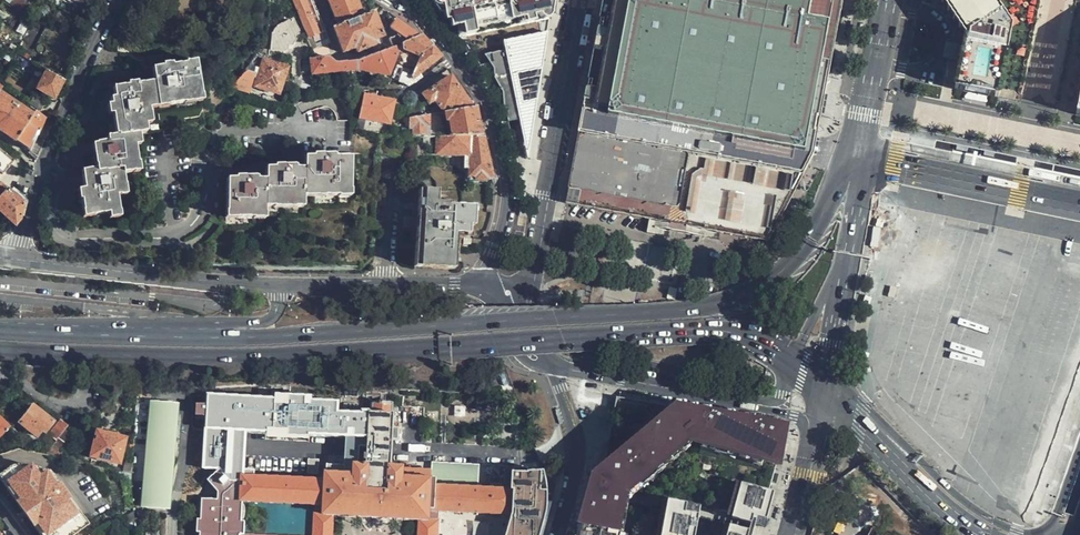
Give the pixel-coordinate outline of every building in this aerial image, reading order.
[(329,43),(325,29),(314,0),(293,0),(314,50),(329,43)] [(338,24),(361,15),(355,0),(329,0),(338,24)] [(430,1),(430,2),(432,4),(433,6),(436,9),(437,11),(444,19),(441,3),(438,2),(435,1),(435,0),(430,0),(430,1)] [(435,1),(438,2),(441,3),(444,19),(449,18),(450,26),(457,25),(461,24),(464,35),(475,32),(474,27),(473,23),(509,16),(510,19),(519,18),(524,17),(525,22),(534,20),(533,15),(540,13),(541,16),(543,18),(546,18),(549,17),(552,0),(435,0),(435,1)] [(666,221),(686,225),(767,241),(816,153),(817,146),(834,50),(830,49),(833,32),(838,32),(844,0),(606,0),(573,177),(568,203),(666,221)] [(964,31),(950,89),(992,99),(1009,23),(994,0),(944,0),(964,31)] [(388,11),(383,7),(379,13),(381,19),(388,11)] [(338,24),(333,26),(343,52),(355,47),(357,51),(372,45),(371,41),(381,37),(372,11),(361,15),(338,24)] [(473,23),(474,27),(510,19),(509,16),(473,23)] [(271,42),(270,53),(284,54),(284,45),(291,45),(296,38),(293,32),(297,30),(292,19),(274,29),(272,42),(271,42)] [(389,38),(392,46),(402,43),(417,37),(395,20),(390,25),(391,28),(401,35),(399,37),(397,35),(389,38)] [(522,133),(532,131),(548,31),(504,39),(505,49),(488,52),(493,79),(496,59),(506,120),(520,118),(522,133)] [(836,42),(838,32),(833,32),(830,49),(834,50),(836,42)] [(421,35),(417,37),(402,43),(402,48),(420,55),(431,46),(421,35)] [(331,55),(311,57),(312,73),(357,68),(388,73),(395,53),(392,46),(353,60),(336,60),(331,55)] [(439,56),(431,46),(420,55),(411,77),(414,78),(438,58),(439,56)] [(278,93),(287,66),(263,59),(255,86),(278,93)] [(137,166),(133,137),(147,135),(145,128),(143,105),(201,98),(196,60),(185,62),(186,64),(153,68),(154,81),(112,86),(113,99),(110,99),(115,139),(106,140),(107,146),(92,148),(93,157),(95,173),(79,175),(82,192),(78,193),(81,215),(93,213),(95,220),(128,215),(126,196),(131,195),(128,174),(134,174),(133,167),(137,166)] [(53,99),(63,80),(46,71),(37,89),(53,99)] [(232,89),(246,92),(253,73),(246,71),(232,87),(232,89)] [(470,106),(450,77),(423,95),(429,104),(434,100),(443,110),(470,106)] [(16,142),(32,116),(0,94),(0,132),(16,142)] [(373,98),(363,95),(358,128),(365,130),(367,119),(388,123),(394,102),(373,98)] [(43,104),(32,97),(28,103),(40,109),(43,104)] [(185,104),(186,117),(204,115),(203,102),(185,104)] [(447,112),(452,136),(483,137),(475,107),(447,112)] [(28,154),(36,161),(42,146),(35,142),(44,118),(35,112),(32,116),(16,142),(29,151),(28,154)] [(408,118),(408,135),(424,135),(424,125),(428,123),(428,115),(415,117),(408,118)] [(437,139),(434,140),(434,153),(470,155),(470,175),(491,176),(483,137),(452,136),(438,136),(437,139)] [(5,176),(16,162),(0,151),(0,173),(5,176)] [(348,196),(350,158),(306,156),(305,169),(266,167),(265,180),(225,178),(223,217),(264,218),(264,207),(303,208),(304,194),(348,196)] [(9,189),(2,183),(0,186),(0,204),(6,197),(4,195),(9,189)] [(24,202),(9,189),(4,195),(6,197),(0,204),(0,210),(6,215),(16,224),(21,220),(24,202)] [(414,268),(453,270),(455,237),(468,238),(468,229),(473,229),(474,209),(449,207),(450,205),(437,203),(437,192),(419,191),(414,268)] [(14,226),(16,224),(6,215),(5,218),(14,226)] [(686,225),(666,221),(665,224),(647,221),(644,234),(663,238),(664,232),(655,230),(655,229),(717,241),(718,234),(686,228),(686,225)] [(882,228),(873,226),(871,246),(878,247),(882,228)] [(381,394),(369,394),(368,402),(374,402),(381,403),(381,394)] [(580,523),(583,524),(581,534),(612,534),(626,482),(672,444),(678,445),(685,447),(748,460),(777,466),(780,448),(783,430),(765,427),(765,424),(758,423),(756,425),(752,424),(736,422),(736,419),(719,416),(716,415),(711,415),(709,417),(705,416),(688,413),(689,410),(682,409),(617,397),(607,448),(604,468),(593,477),(590,488),(580,523)] [(334,515),(418,520),(417,534),(542,534),(546,522),(546,521),(546,520),(546,519),(547,518),(547,516),(547,515),(547,513),(548,511),(548,509),(548,507),(548,504),(548,502),(548,496),(548,494),(548,491),(548,487),(547,484),(547,481),(546,477),(545,475),(545,474),(544,472),(528,472),(528,468),(513,467),(512,492),(479,491),(480,465),(432,462),(432,471),(392,468),(393,451),(393,440),(399,441),(399,429),(394,429),(395,415),(393,415),(393,412),(393,407),(393,404),(386,403),(381,403),(374,402),(373,414),(371,414),(370,428),(365,428),(364,438),(369,439),(369,449),(368,456),(365,456),(365,467),(327,465),(327,482),(243,477),(243,482),(231,481),(219,469),(209,479),(218,489),(217,499),(200,498),(199,517),(194,516),(194,531),(198,531),(198,534),(333,534),(334,515)] [(151,404),(142,504),(167,507),(176,406),(151,404)] [(45,433),(53,423),(33,407),(20,423),(38,437),(42,431),(45,433)] [(9,429),(13,424),(0,411),(0,420),(9,429)] [(365,428),(370,428),(371,414),(371,411),(363,411),(362,427),(365,428)] [(752,424),(751,421),(719,415),(719,416),(736,419),(736,422),(752,424)] [(9,429),(0,420),(0,438),(9,429)] [(64,431),(68,425),(61,420),(49,436),(55,441),(64,431)] [(508,426),(499,430),(502,439),(511,435),(508,426)] [(55,441),(52,445),(59,450),(70,436),(64,431),(55,441)] [(119,463),(125,439),(97,432),(91,457),(119,463)] [(626,482),(613,529),(618,530),(630,485),(678,445),(672,444),(626,482)] [(59,450),(52,445),(45,454),(57,457),(61,452),(59,450)] [(746,465),(748,460),(685,447),(684,452),(746,465)] [(769,493),(777,466),(748,460),(740,488),(732,518),(752,524),(759,526),(762,519),(767,521),(774,494),(769,493)] [(58,483),(55,485),(46,472),(47,471),(46,470),(44,469),(41,468),(38,467),(35,466),(32,465),(30,465),(27,464),(24,464),(22,464),(18,465),(15,465),(12,465),(11,466),(2,473),(19,497),(15,500),(23,511),(27,516),(34,527),(38,524),(46,534),(73,534),(88,524),(58,483)] [(47,471),(46,472),(55,485),(58,483),(57,482),(57,480),(56,479),(54,477),(53,476),(52,475),(50,474),(49,472),(47,471)] [(0,474),(0,479),(15,500),(19,497),(2,473),(0,474)] [(129,482),(129,481),(121,479),(122,490),(130,489),(129,482)] [(727,516),(732,518),(740,488),(735,487),(727,516)] [(666,500),(661,498),(651,534),(656,534),(666,500)] [(698,508),(666,500),(656,534),(691,534),(698,508)] [(133,512),(125,516),(126,524),(134,523),(133,512)] [(150,531),(159,530),(158,521),(150,522),(150,531)] [(38,524),(34,527),(40,534),(46,534),(38,524)] [(756,534),(757,534),(759,526),(752,524),(749,533),(756,534)]
